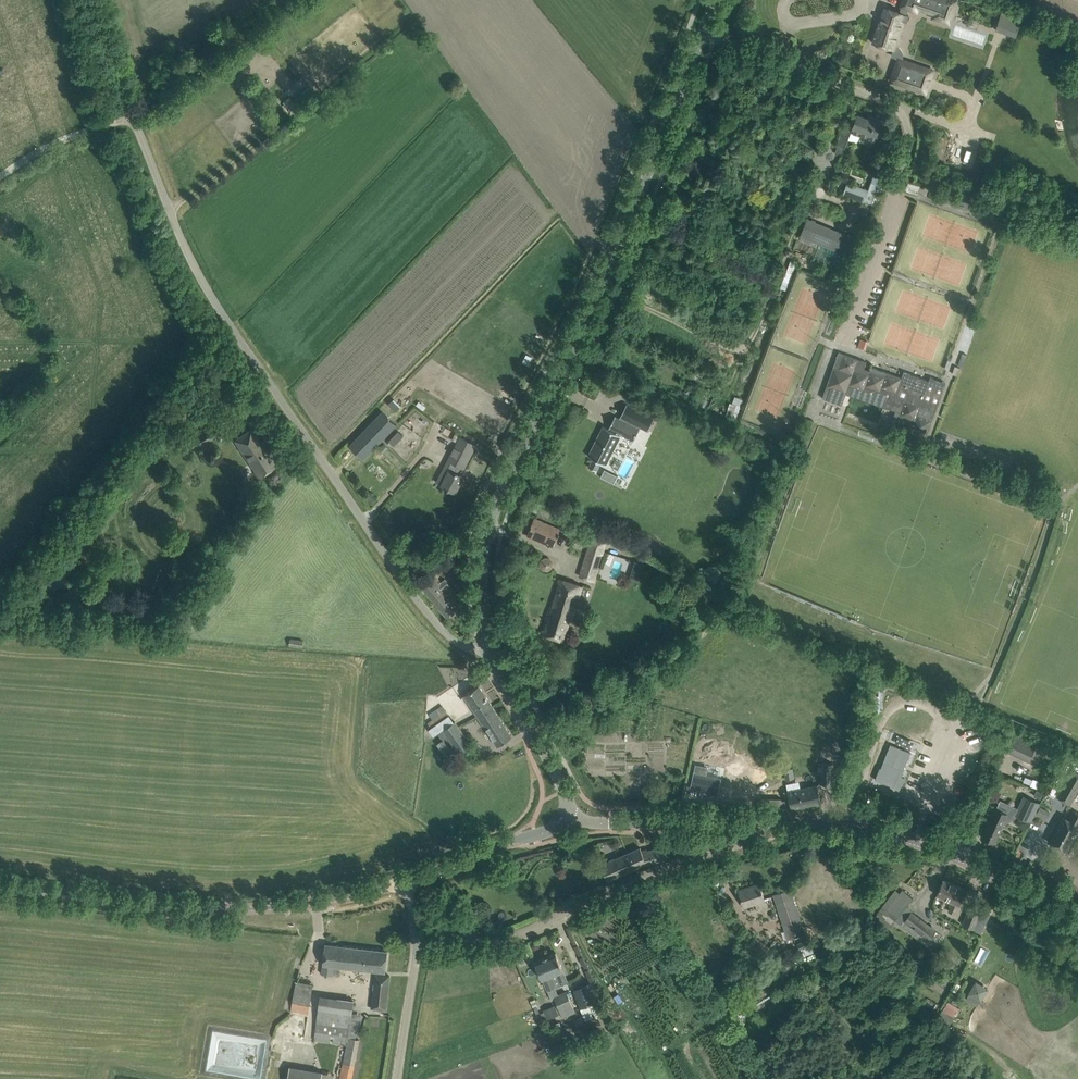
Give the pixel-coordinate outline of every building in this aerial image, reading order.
[(900,7),(901,7),(908,9),(917,12),(918,9),(934,15),(936,9),(942,11),(942,12),(945,13),(952,15),(957,0),(902,0),(900,7)] [(897,46),(896,46),(904,22),(906,23),(908,16),(906,15),(908,9),(901,7),(899,12),(885,7),(872,43),(893,50),(893,52),(895,58),(898,58),(902,59),(903,57),(903,56),(903,54),(902,52),(901,50),(900,49),(899,47),(897,46)] [(1021,20),(1001,13),(995,30),(1016,37),(1021,20)] [(898,58),(890,81),(926,93),(932,74),(916,68),(917,64),(902,59),(898,58)] [(837,143),(845,147),(851,131),(862,136),(875,141),(880,128),(882,129),(884,122),(867,115),(866,118),(857,114),(854,122),(846,120),(842,129),(842,130),(837,143)] [(847,182),(843,194),(864,202),(869,190),(847,182)] [(800,235),(849,256),(857,238),(807,218),(800,235)] [(904,405),(897,424),(928,434),(936,411),(920,406),(920,405),(895,396),(902,377),(872,367),(870,371),(870,370),(869,374),(862,372),(866,362),(839,352),(823,398),(827,399),(829,393),(845,399),(848,389),(878,400),(878,399),(893,404),(894,402),(904,405)] [(904,371),(902,377),(895,396),(920,405),(920,406),(936,411),(946,382),(930,377),(929,380),(904,371)] [(725,418),(737,422),(745,399),(733,395),(725,418)] [(388,405),(395,412),(400,408),(392,400),(388,405)] [(648,430),(654,418),(627,404),(619,418),(615,415),(608,429),(602,426),(588,455),(593,458),(588,466),(597,471),(601,462),(606,465),(621,434),(633,440),(640,426),(648,430)] [(382,411),(349,446),(364,459),(397,425),(382,411)] [(455,440),(458,432),(443,425),(439,433),(455,440)] [(157,426),(152,432),(155,436),(160,430),(157,426)] [(243,448),(241,449),(259,477),(276,466),(251,430),(237,439),(243,448)] [(476,445),(464,438),(460,437),(448,460),(445,466),(450,469),(442,485),(445,487),(455,492),(463,476),(458,474),(461,467),(464,468),(476,445)] [(614,483),(618,476),(604,470),(601,477),(614,483)] [(1027,489),(1029,483),(1020,480),(1018,486),(1027,489)] [(530,528),(527,536),(552,546),(559,529),(542,522),(535,518),(531,526),(530,528)] [(579,575),(595,580),(607,544),(590,539),(579,575)] [(405,553),(409,563),(423,558),(419,548),(405,553)] [(643,564),(635,562),(630,579),(638,582),(643,564)] [(435,575),(422,586),(447,617),(461,606),(456,600),(459,597),(445,579),(441,582),(435,575)] [(570,582),(559,579),(541,633),(563,640),(570,618),(572,618),(582,586),(570,582)] [(289,646),(302,648),(303,640),(290,638),(289,646)] [(464,695),(478,715),(492,706),(479,685),(467,693),(464,695)] [(449,715),(448,715),(442,706),(428,714),(432,719),(427,722),(431,727),(428,729),(433,736),(442,730),(454,722),(449,715)] [(492,706),(478,715),(498,746),(503,742),(512,736),(492,706)] [(442,730),(458,753),(471,745),(455,721),(454,722),(442,730)] [(719,730),(736,735),(739,727),(721,722),(719,730)] [(1017,736),(1009,752),(1028,761),(1036,765),(1044,749),(1036,745),(1030,742),(1023,739),(1017,736)] [(437,744),(448,760),(455,756),(443,739),(437,744)] [(901,776),(911,752),(891,744),(881,768),(880,767),(875,779),(899,789),(904,777),(901,776)] [(820,783),(829,785),(833,764),(824,762),(820,783)] [(783,769),(785,780),(794,778),(793,768),(783,769)] [(693,769),(689,793),(715,798),(717,783),(702,780),(703,771),(693,769)] [(1070,804),(1077,791),(1077,773),(1072,769),(1056,796),(1070,804)] [(787,791),(791,808),(821,802),(817,785),(787,791)] [(1017,815),(1030,821),(1038,802),(1024,796),(1020,806),(1016,815),(1017,815)] [(1016,816),(1017,815),(1016,815),(1020,806),(1014,803),(1009,814),(996,808),(982,838),(993,843),(1003,822),(1005,823),(1016,816)] [(1065,851),(1077,829),(1077,812),(1073,810),(1068,819),(1063,816),(1054,832),(1054,833),(1049,842),(1065,851)] [(601,864),(608,880),(647,863),(647,864),(667,859),(664,846),(642,852),(640,847),(601,864)] [(936,895),(959,905),(966,889),(943,879),(936,895)] [(742,900),(742,901),(744,907),(764,900),(762,894),(759,884),(739,890),(742,900)] [(784,924),(788,938),(804,934),(799,919),(792,897),(789,889),(774,895),(777,902),(784,924)] [(906,919),(900,914),(913,898),(902,890),(896,898),(895,898),(884,912),(932,949),(935,944),(929,939),(936,931),(911,911),(906,919)] [(962,924),(974,930),(983,910),(971,904),(962,924)] [(799,949),(811,945),(809,939),(807,940),(802,942),(797,943),(799,949)] [(321,974),(333,976),(333,974),(339,975),(340,967),(385,972),(388,951),(325,944),(324,954),(322,965),(321,974)] [(563,970),(560,962),(556,952),(535,961),(539,972),(542,979),(547,990),(567,982),(563,970)] [(371,1008),(386,1010),(390,976),(375,974),(371,1008)] [(965,998),(978,1006),(990,987),(977,979),(965,998)] [(291,1010),(308,1014),(313,986),(296,982),(291,1010)] [(574,989),(586,1020),(603,1014),(598,1002),(591,1004),(584,986),(574,989)] [(554,996),(563,1017),(575,1012),(566,991),(554,996)] [(340,1078),(351,1078),(359,1039),(355,1039),(359,1020),(351,1018),(355,1001),(344,999),(321,995),(314,1040),(341,1044),(346,1045),(342,1066),(340,1078)] [(547,1019),(559,1014),(555,1004),(543,1009),(547,1019)] [(322,1071),(290,1066),(287,1078),(321,1078),(322,1071)]
